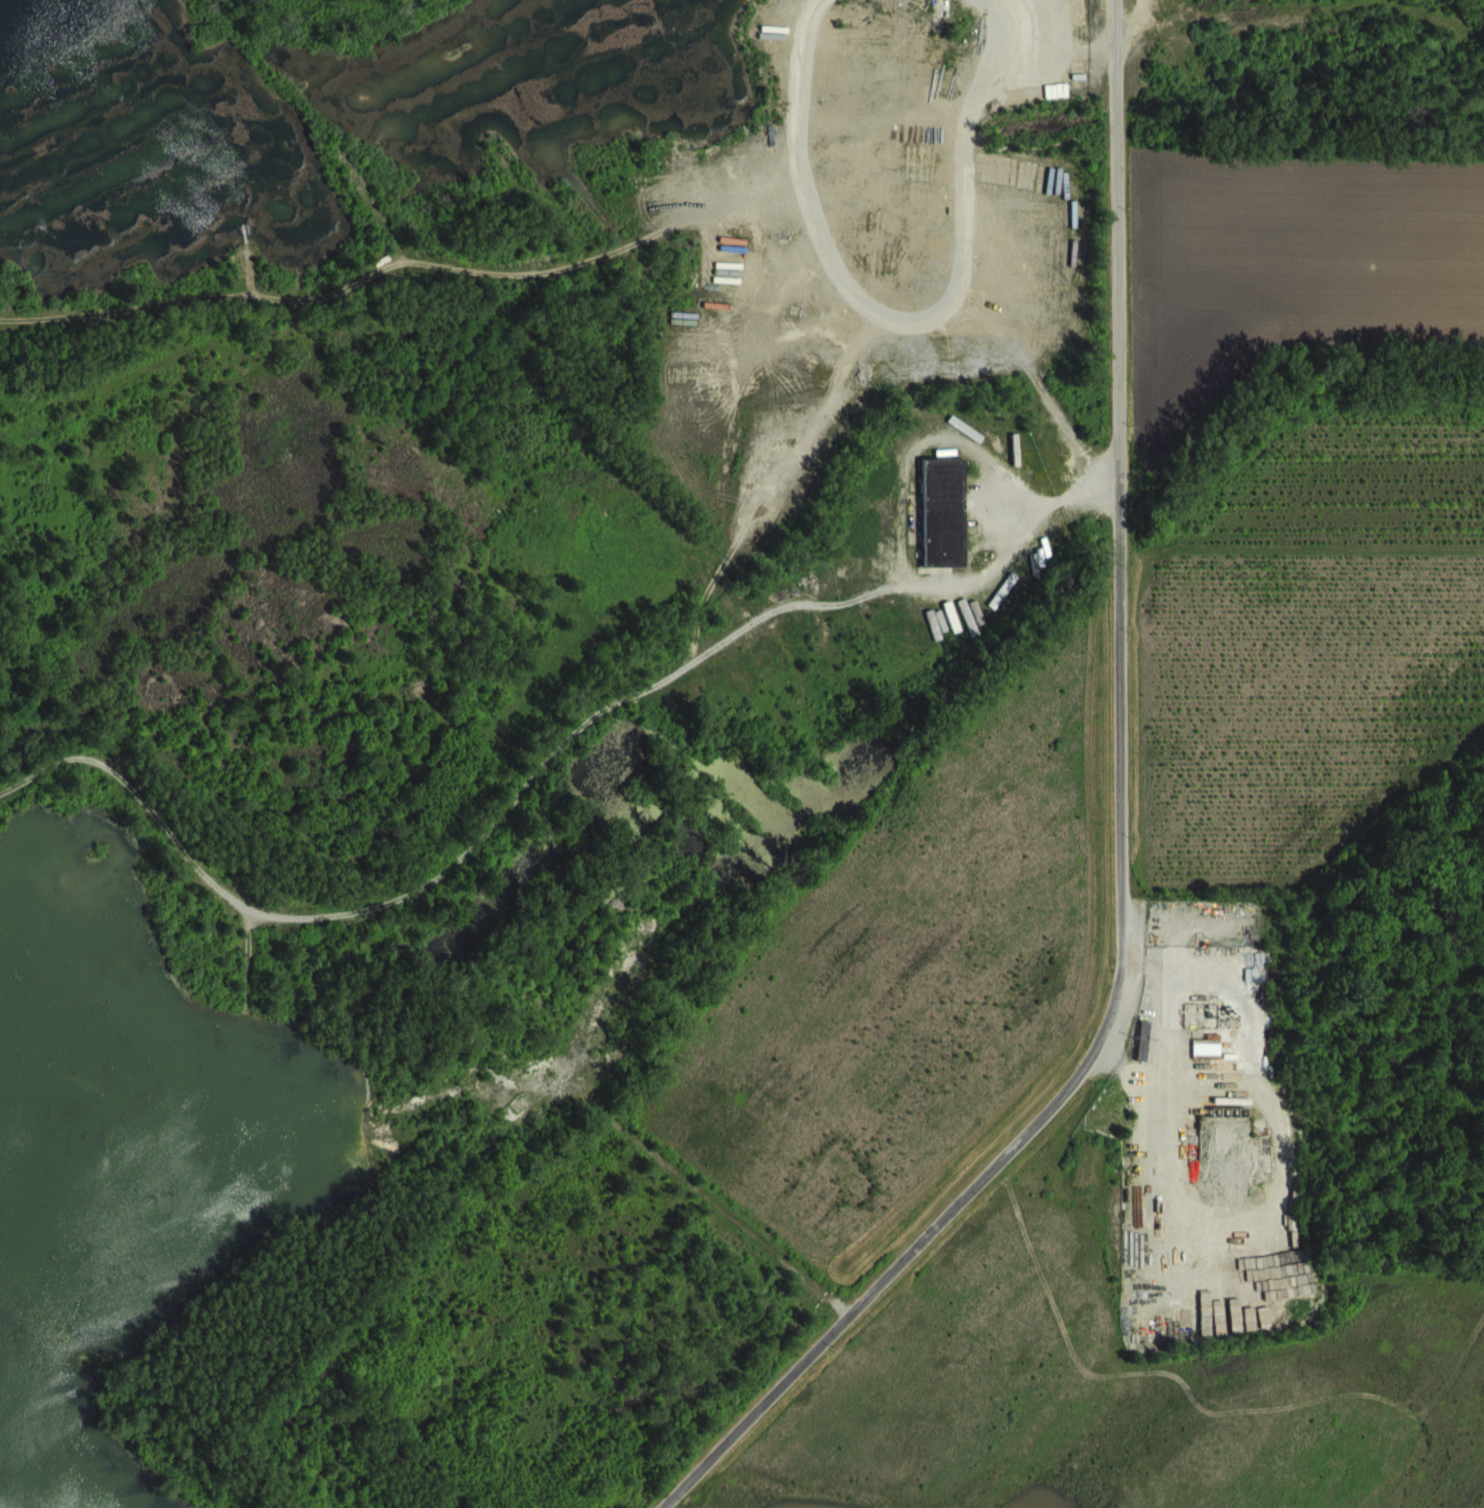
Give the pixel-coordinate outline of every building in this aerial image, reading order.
[(962,565),(962,457),(922,457),(922,565),(962,565)]
